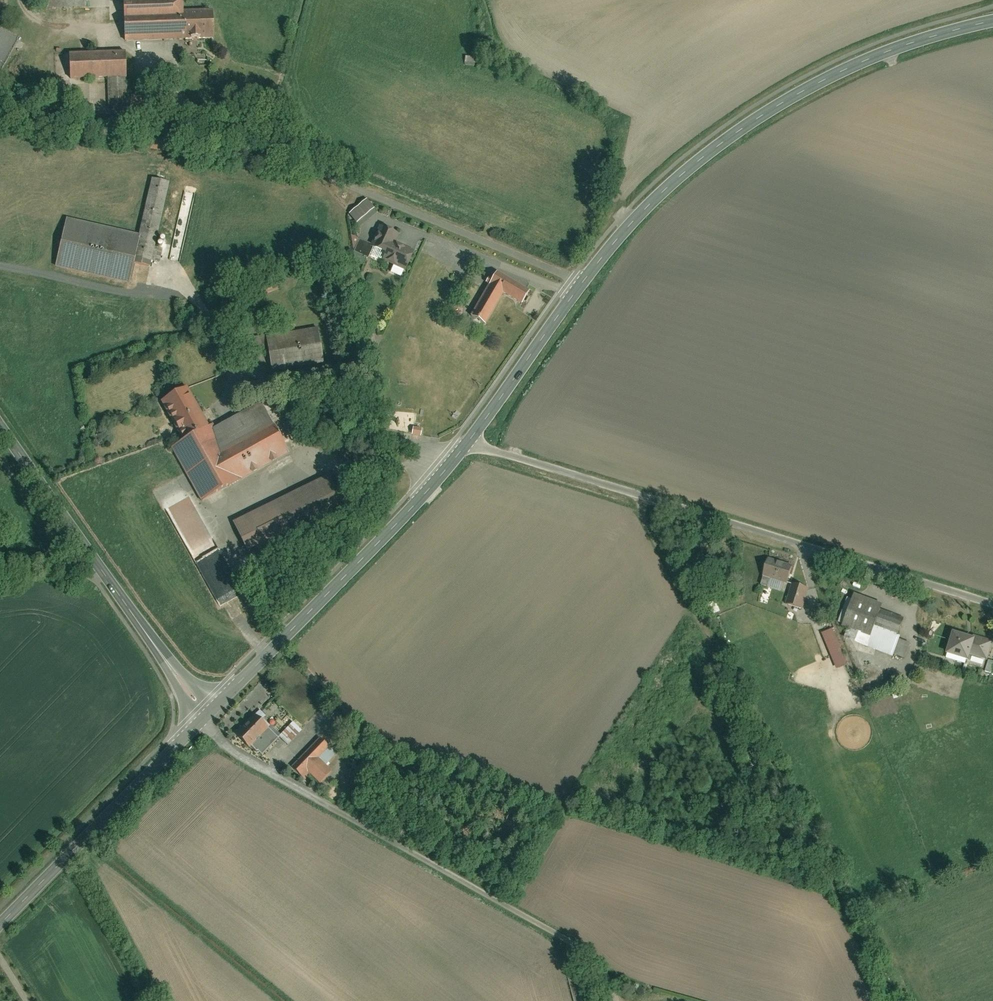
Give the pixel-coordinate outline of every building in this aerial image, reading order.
[(43,9),(86,7),(85,0),(42,0),(43,9)] [(127,40),(214,35),(213,8),(185,10),(184,0),(125,0),(127,40)] [(125,51),(71,53),(72,79),(109,77),(126,77),(125,51)] [(126,77),(109,77),(110,114),(127,114),(126,77)] [(168,138),(151,136),(149,148),(166,151),(168,138)] [(152,259),(169,181),(152,177),(139,233),(134,255),(152,259)] [(183,249),(193,191),(184,189),(173,247),(183,249)] [(369,198),(350,212),(358,222),(377,208),(369,198)] [(139,233),(67,217),(56,266),(128,282),(134,255),(139,233)] [(400,232),(381,224),(373,243),(372,245),(386,251),(391,253),(396,242),(400,232)] [(347,247),(355,251),(361,238),(352,234),(347,247)] [(361,238),(355,251),(367,256),(372,245),(373,243),(361,238)] [(415,250),(396,242),(391,253),(386,251),(383,259),(407,269),(415,250)] [(367,256),(355,251),(350,264),(362,269),(367,256)] [(529,290),(497,271),(472,315),(487,323),(504,293),(522,303),(529,290)] [(266,286),(258,289),(260,295),(282,287),(279,277),(265,282),(266,286)] [(366,344),(374,344),(372,322),(365,323),(366,344)] [(267,338),(273,368),(323,359),(317,328),(267,338)] [(163,403),(184,440),(209,426),(187,389),(163,403)] [(216,427),(245,477),(289,451),(261,402),(216,427)] [(184,440),(173,447),(204,500),(245,477),(216,427),(214,423),(209,426),(184,440)] [(330,475),(236,522),(251,550),(344,503),(330,475)] [(793,566),(770,559),(765,575),(788,582),(793,566)] [(809,588),(794,583),(787,603),(803,608),(809,588)] [(883,602),(855,593),(843,626),(850,629),(871,636),(876,623),(901,632),(906,616),(881,607),(883,602)] [(703,603),(708,615),(718,611),(713,599),(703,603)] [(868,646),(894,655),(899,639),(902,632),(901,632),(876,623),(871,636),(868,645),(868,646)] [(834,629),(824,633),(838,667),(848,663),(834,629)] [(850,629),(846,638),(868,645),(871,636),(850,629)] [(976,638),(954,631),(947,655),(969,661),(971,655),(976,638)] [(992,646),(992,639),(977,635),(976,638),(971,655),(989,660),(992,646)] [(906,659),(911,643),(899,639),(894,655),(906,659)] [(255,714),(236,734),(250,747),(252,745),(269,728),(255,714)] [(297,719),(282,735),(289,742),(305,727),(297,719)] [(269,728),(252,745),(263,756),(280,738),(269,728)] [(320,737),(292,767),(305,779),(311,773),(322,783),(333,771),(319,758),(330,747),(320,737)]
